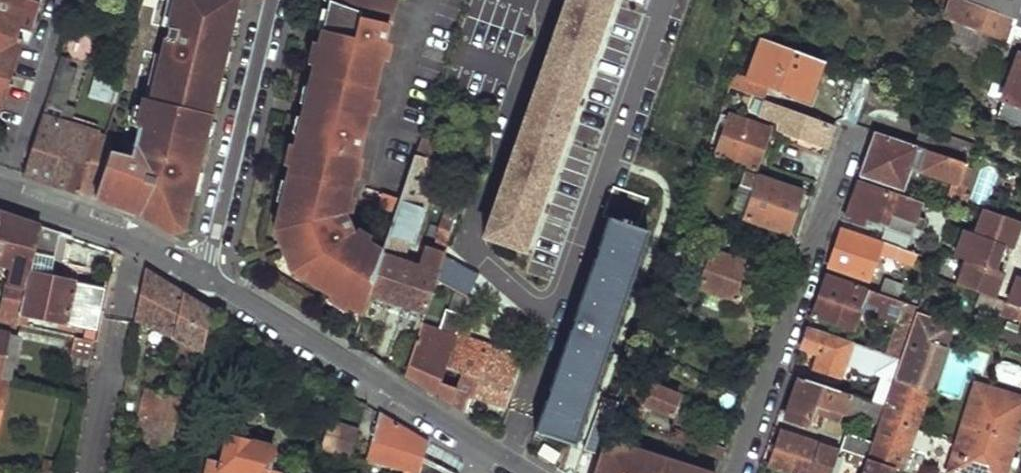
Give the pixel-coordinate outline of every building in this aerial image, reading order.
[(0,121),(25,41),(19,39),(22,30),(34,33),(43,3),(32,0),(0,0),(0,120),(0,121)] [(162,30),(168,32),(161,58),(155,56),(142,109),(136,129),(130,157),(110,152),(95,197),(137,211),(169,231),(183,227),(189,201),(181,200),(186,179),(194,181),(202,147),(206,129),(211,112),(220,76),(221,67),(215,66),(217,56),(223,58),(225,50),(229,32),(235,6),(237,0),(169,0),(162,30)] [(330,5),(328,14),(325,25),(330,26),(326,42),(333,44),(331,52),(327,51),(324,60),(318,59),(315,69),(310,88),(307,100),(315,102),(313,109),(317,110),(315,118),(308,116),(304,131),(300,131),(296,142),(295,149),(303,151),(301,159),(293,157),(290,169),(287,184),(284,195),(291,198),(288,207),(281,205),(275,233),(283,234),(298,266),(292,274),(331,298),(335,293),(341,298),(339,302),(350,309),(362,317),(369,295),(383,253),(356,237),(346,215),(358,167),(355,167),(367,118),(370,118),(384,60),(382,59),(394,12),(395,13),(398,0),(331,0),(330,5)] [(485,235),(522,248),(608,0),(567,0),(485,235)] [(945,19),(950,21),(991,36),(1008,42),(1015,23),(1020,25),(1020,0),(952,0),(945,19)] [(243,8),(235,6),(229,32),(237,33),(243,8)] [(314,47),(309,68),(315,69),(318,59),(324,60),(327,51),(331,52),(333,44),(326,42),(330,26),(325,25),(328,14),(323,13),(317,33),(322,34),(319,48),(314,47)] [(950,21),(945,36),(986,51),(991,36),(950,21)] [(770,85),(809,99),(824,61),(762,38),(749,76),(736,72),(732,85),(765,98),(770,85)] [(231,52),(225,50),(223,58),(217,56),(215,66),(221,67),(228,69),(231,52)] [(66,56),(61,54),(24,172),(36,176),(51,181),(69,125),(59,121),(78,67),(68,64),(64,63),(66,56)] [(996,118),(1020,127),(1020,55),(1019,54),(996,118)] [(861,74),(846,119),(857,123),(866,97),(873,79),(861,74)] [(226,78),(220,76),(211,112),(218,114),(226,78)] [(873,79),(866,97),(892,108),(899,88),(873,79)] [(296,120),(291,140),(296,142),(300,131),(304,131),(308,116),(315,118),(317,110),(313,109),(315,102),(307,100),(310,88),(304,87),(299,107),(305,109),(301,121),(296,120)] [(764,101),(760,113),(782,121),(780,130),(828,146),(835,127),(764,101)] [(135,108),(130,128),(136,129),(142,109),(135,108)] [(705,150),(756,168),(770,128),(729,114),(720,137),(719,143),(716,148),(707,144),(705,150)] [(66,187),(95,197),(110,152),(114,140),(69,125),(51,181),(66,187)] [(206,129),(202,147),(208,148),(212,130),(206,129)] [(917,129),(912,142),(917,144),(927,147),(969,162),(972,152),(975,141),(945,130),(941,137),(917,129)] [(874,132),(860,173),(902,187),(909,167),(916,146),(874,132)] [(916,146),(909,167),(919,170),(927,147),(917,144),(916,146)] [(927,147),(919,170),(954,182),(953,183),(960,186),(961,187),(970,162),(969,162),(927,147)] [(295,149),(289,148),(284,167),(290,169),(293,157),(301,159),(303,151),(295,149)] [(418,148),(415,155),(437,162),(440,155),(418,148)] [(961,187),(986,196),(998,161),(972,152),(969,162),(970,162),(961,187)] [(383,253),(369,295),(389,302),(403,259),(412,230),(414,231),(437,162),(415,155),(383,253)] [(746,216),(787,231),(802,190),(745,169),(740,184),(755,188),(746,214),(746,216)] [(860,173),(859,178),(896,191),(900,192),(902,187),(860,173)] [(186,179),(181,200),(189,201),(196,203),(200,183),(194,181),(186,179)] [(858,180),(845,218),(868,227),(869,221),(874,209),(889,214),(894,202),(907,206),(910,196),(896,191),(895,194),(858,180)] [(281,183),(276,204),(281,205),(288,207),(291,198),(284,195),(287,184),(281,183)] [(953,183),(946,206),(952,208),(960,186),(953,183)] [(740,184),(731,209),(746,214),(755,188),(740,184)] [(610,219),(535,431),(572,445),(647,232),(638,229),(648,198),(613,186),(602,216),(610,219)] [(456,192),(454,198),(462,201),(464,194),(456,192)] [(874,209),(869,221),(908,234),(920,200),(910,196),(907,206),(894,202),(889,214),(874,209)] [(446,208),(436,239),(448,244),(462,201),(454,198),(450,210),(446,208)] [(966,258),(957,284),(995,297),(1004,272),(994,269),(1002,246),(1011,249),(1020,222),(983,209),(974,232),(966,229),(958,255),(966,258)] [(942,211),(940,216),(947,219),(948,213),(942,211)] [(13,268),(4,309),(0,308),(0,321),(20,325),(22,314),(31,272),(35,253),(40,226),(20,220),(0,213),(0,265),(13,268)] [(40,226),(35,253),(54,258),(60,233),(40,226)] [(842,228),(829,266),(867,279),(878,251),(913,263),(917,252),(879,239),(879,241),(842,228)] [(683,230),(681,235),(703,242),(704,236),(683,230)] [(275,233),(292,274),(298,266),(283,234),(275,233)] [(710,264),(702,288),(738,301),(751,264),(707,248),(702,261),(710,264)] [(406,307),(425,313),(429,300),(436,278),(444,257),(425,250),(420,265),(417,264),(403,306),(406,307)] [(925,256),(922,264),(928,265),(931,258),(925,256)] [(403,259),(389,302),(403,306),(417,264),(403,259)] [(153,274),(147,271),(142,293),(149,294),(153,274)] [(31,272),(22,314),(63,323),(60,334),(67,335),(69,324),(77,283),(31,272)] [(164,281),(153,274),(149,294),(142,293),(137,320),(193,347),(202,304),(196,300),(164,281)] [(827,274),(813,316),(854,331),(860,315),(872,318),(874,313),(877,314),(867,345),(903,357),(919,311),(920,307),(898,299),(881,293),(827,274)] [(436,278),(429,300),(445,306),(448,297),(464,306),(469,297),(436,278)] [(886,279),(881,293),(898,299),(902,284),(886,279)] [(1020,306),(1020,280),(1018,279),(1010,302),(1020,306)] [(77,283),(69,324),(94,329),(102,289),(77,283)] [(331,298),(329,302),(347,314),(350,309),(339,302),(341,298),(335,293),(331,298)] [(422,323),(405,374),(422,384),(437,393),(456,337),(463,315),(445,306),(429,300),(425,313),(422,322),(422,323)] [(1002,314),(1020,320),(1020,306),(1010,302),(1007,301),(1002,314)] [(930,307),(927,314),(933,317),(936,309),(930,307)] [(903,357),(895,380),(928,391),(952,324),(933,317),(927,314),(919,311),(903,357)] [(456,337),(437,393),(450,401),(472,414),(473,409),(469,406),(475,394),(504,405),(519,357),(469,340),(473,320),(463,315),(456,337)] [(809,325),(802,347),(820,354),(816,368),(840,376),(849,349),(887,363),(879,384),(867,380),(862,397),(886,405),(895,380),(903,357),(867,345),(809,325)] [(11,379),(21,335),(0,331),(0,376),(11,379)] [(76,337),(71,364),(90,368),(91,359),(94,360),(98,342),(76,337)] [(630,383),(650,391),(652,386),(654,378),(630,370),(626,382),(630,383)] [(11,379),(0,376),(0,425),(11,379)] [(801,377),(786,418),(808,425),(816,403),(868,421),(862,440),(853,437),(847,452),(857,455),(868,458),(886,405),(862,397),(801,377)] [(886,405),(868,458),(894,467),(901,470),(928,391),(895,380),(886,405)] [(618,419),(637,426),(645,404),(671,413),(677,395),(652,386),(650,391),(630,383),(618,419)] [(972,406),(1020,423),(1020,422),(1020,398),(978,385),(972,406)] [(147,389),(135,447),(170,454),(182,398),(147,389)] [(950,471),(955,472),(1005,472),(1020,423),(972,406),(950,471)] [(365,458),(404,470),(403,472),(419,472),(423,460),(429,441),(404,426),(379,411),(365,458)] [(339,423),(323,417),(315,443),(333,449),(339,423)] [(357,429),(339,423),(333,449),(350,455),(357,429)] [(206,472),(279,472),(280,470),(269,467),(275,443),(251,438),(251,432),(248,428),(236,424),(232,429),(229,428),(221,462),(209,459),(206,472)] [(770,467),(788,472),(830,472),(838,448),(782,429),(770,467)] [(607,440),(597,472),(631,472),(639,451),(607,440)] [(135,447),(132,458),(147,462),(149,454),(170,459),(170,454),(135,447)] [(639,451),(631,472),(674,472),(678,464),(639,451)] [(851,472),(862,472),(868,458),(857,455),(851,472)] [(894,467),(868,458),(862,472),(892,472),(894,467)] [(423,460),(419,472),(446,472),(423,460)] [(41,462),(39,472),(68,472),(69,468),(41,462)] [(678,464),(674,472),(705,472),(678,464)]
